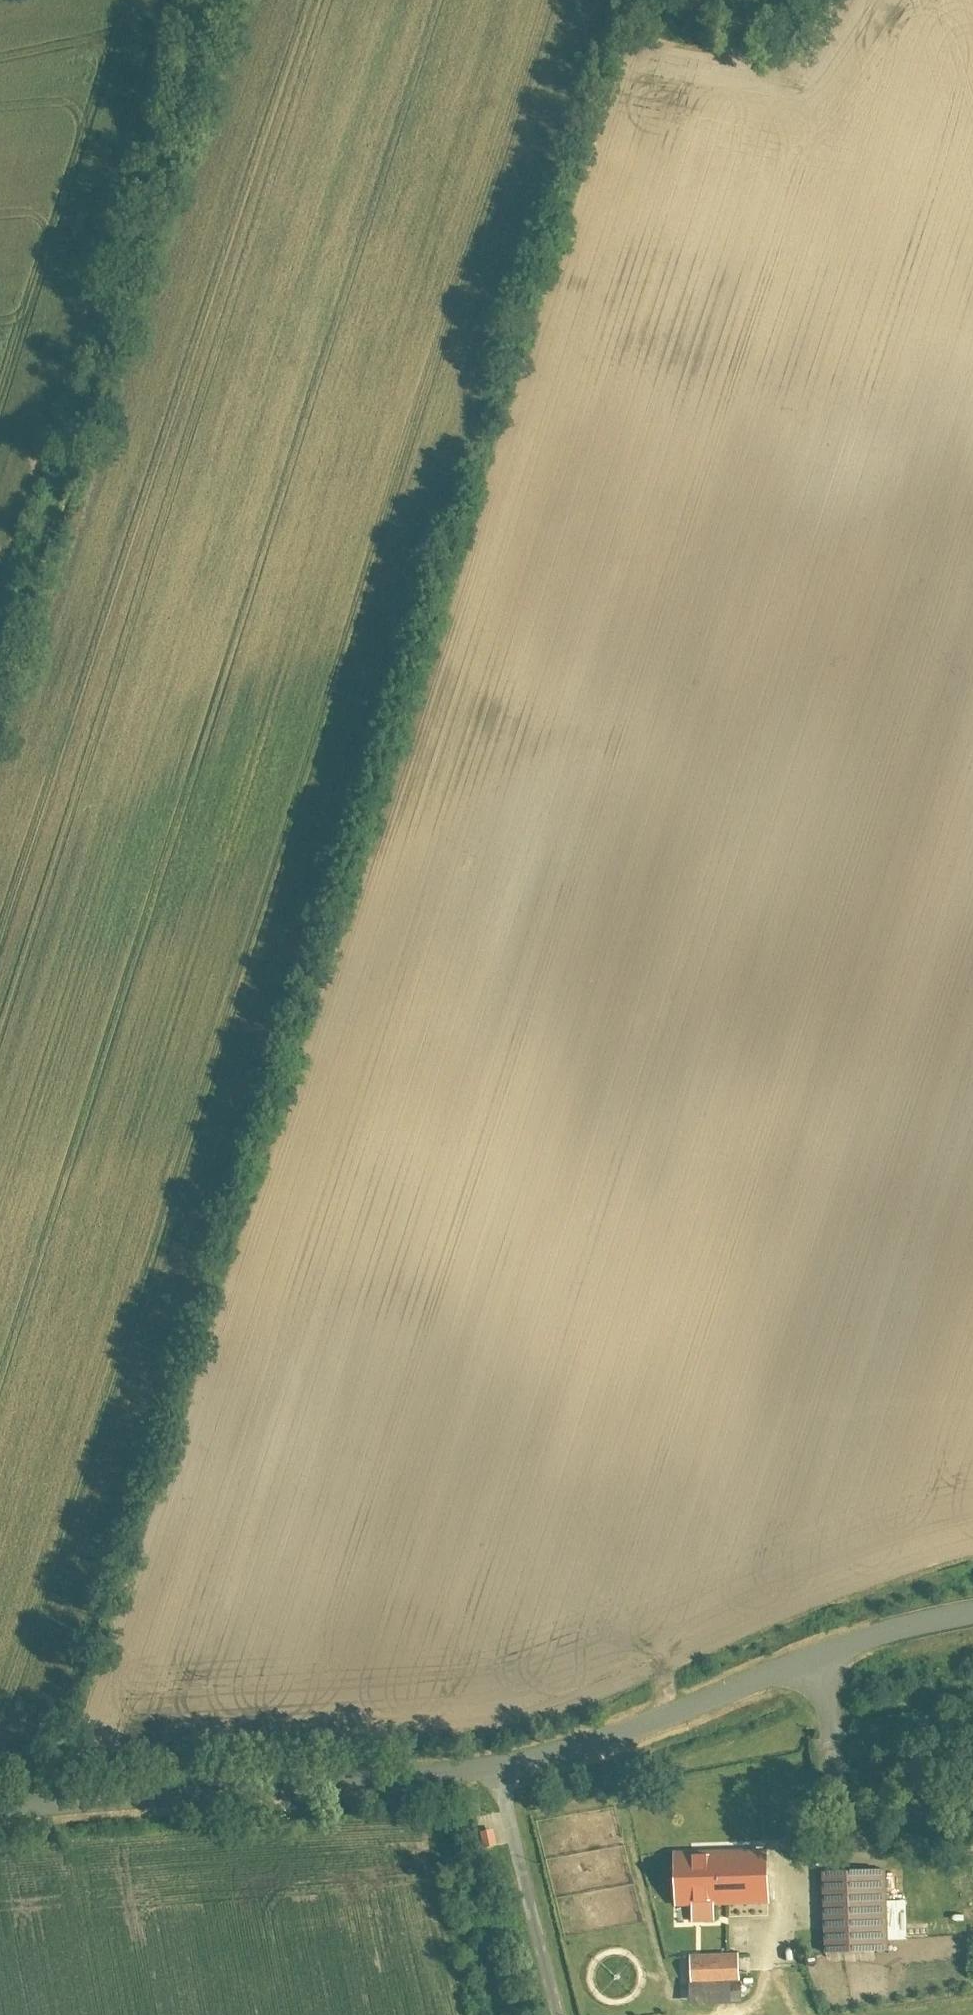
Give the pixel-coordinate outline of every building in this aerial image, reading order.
[(493,1827),(480,1830),(484,1845),(496,1843),(493,1827)] [(766,1849),(678,1853),(680,1904),(691,1903),(692,1921),(714,1920),(714,1902),(769,1899),(766,1849)] [(883,1869),(823,1872),(827,1952),(887,1949),(886,1940),(884,1900),(883,1869)] [(886,1940),(908,1938),(906,1899),(884,1900),(886,1940)] [(739,1951),(691,1954),(692,1980),(740,1977),(739,1951)] [(752,2001),(751,1980),(699,1982),(700,2003),(752,2001)]
